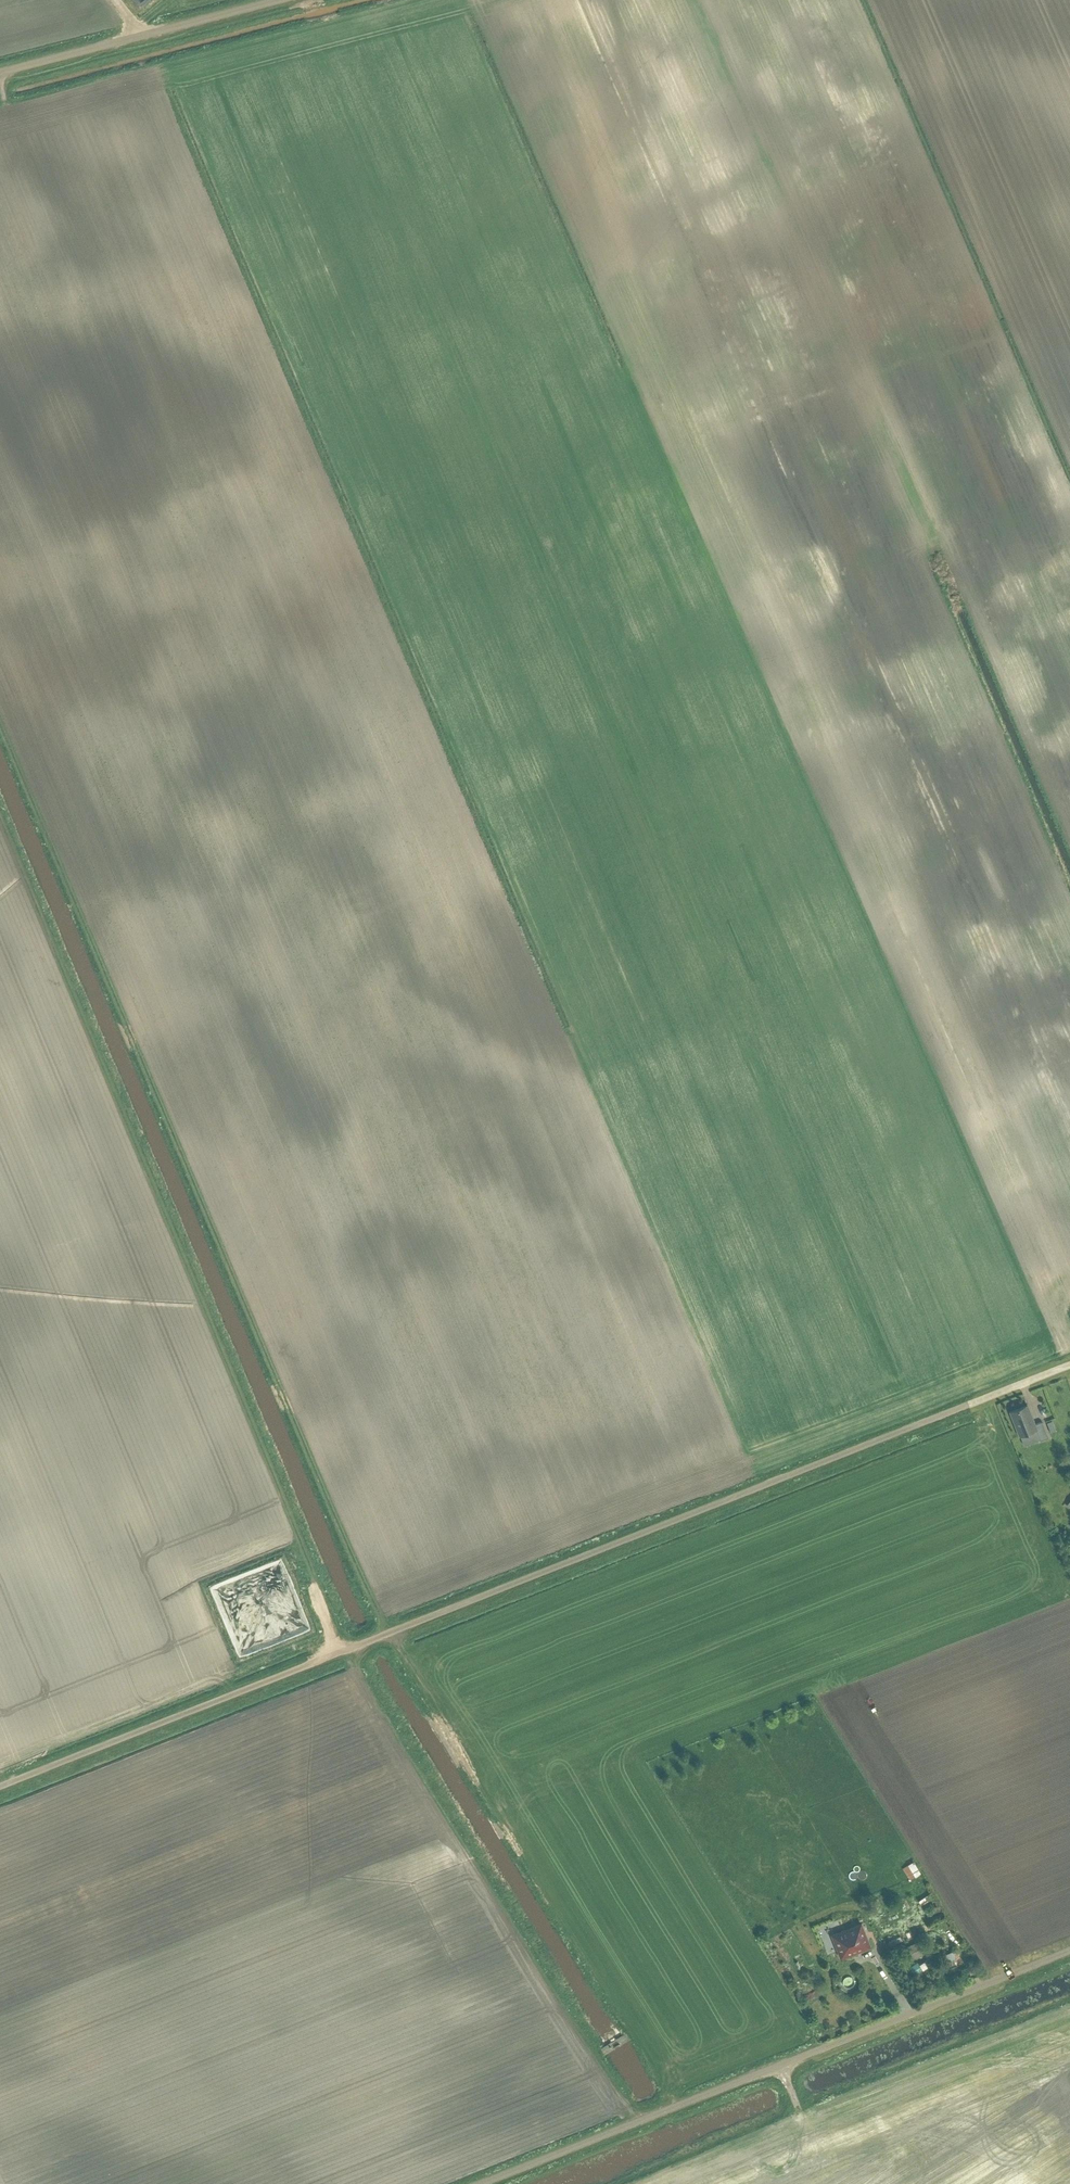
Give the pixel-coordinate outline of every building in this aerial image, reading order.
[(1042,1421),(1035,1423),(1027,1404),(1010,1411),(1020,1435),(1036,1429),(1040,1440),(1048,1437),(1042,1421)] [(913,1859),(901,1865),(908,1878),(920,1872),(913,1859)] [(928,1892),(917,1899),(920,1903),(930,1895),(928,1892)] [(921,1902),(925,1912),(935,1907),(931,1897),(921,1902)] [(842,1955),(868,1945),(860,1924),(834,1935),(842,1955)] [(901,1947),(906,1960),(923,1953),(918,1940),(901,1947)] [(951,1978),(962,1974),(958,1965),(962,1963),(956,1948),(941,1955),(951,1978)] [(917,1962),(910,1966),(914,1973),(921,1969),(917,1962)]
